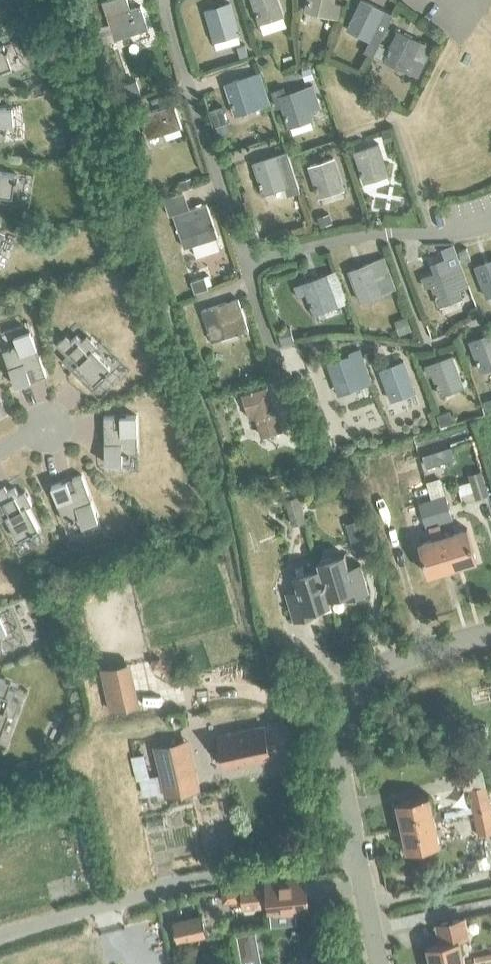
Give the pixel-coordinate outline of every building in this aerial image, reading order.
[(107,18),(113,35),(123,32),(125,37),(148,30),(140,6),(130,10),(127,0),(108,0),(101,2),(107,18)] [(259,24),(283,16),(277,0),(251,0),(259,24)] [(338,18),(341,4),(335,2),(335,0),(307,0),(304,11),(338,18)] [(393,16),(383,12),(361,1),(347,31),(369,42),(379,46),(393,16)] [(205,11),(215,42),(238,35),(228,4),(205,11)] [(383,61),(405,72),(416,77),(430,48),(397,31),(388,49),(384,58),(383,61)] [(244,44),(237,47),(240,57),(247,54),(244,44)] [(381,45),(376,55),(384,58),(388,49),(381,45)] [(10,67),(3,46),(0,47),(0,71),(10,67)] [(303,70),(302,70),(305,80),(314,77),(309,63),(302,66),(303,70)] [(225,86),(235,116),(259,108),(269,105),(259,74),(225,86)] [(277,97),(273,98),(276,108),(281,106),(288,128),(311,120),(309,112),(319,108),(311,86),(301,89),(277,97)] [(222,105),(211,109),(215,122),(226,118),(222,105)] [(140,118),(146,135),(157,131),(158,136),(181,128),(174,106),(140,118)] [(0,108),(0,141),(4,141),(3,126),(12,125),(11,107),(0,108)] [(390,130),(381,134),(384,142),(393,139),(390,130)] [(354,152),(364,183),(387,176),(377,145),(354,152)] [(277,156),(253,164),(263,195),(286,188),(288,195),(299,191),(297,184),(287,153),(277,156)] [(309,167),(319,198),(343,190),(332,159),(309,167)] [(0,195),(12,197),(15,175),(0,172),(0,197),(0,195)] [(190,178),(181,181),(184,190),(193,187),(190,178)] [(184,193),(163,200),(169,217),(173,216),(190,210),(184,193)] [(173,216),(179,234),(184,250),(218,238),(207,204),(190,210),(173,216)] [(328,213),(317,217),(320,226),(331,223),(328,213)] [(255,223),(247,226),(251,240),(259,237),(255,223)] [(427,276),(420,278),(424,287),(430,285),(439,307),(462,298),(459,290),(468,286),(459,264),(452,244),(441,248),(444,258),(430,263),(434,273),(427,276)] [(347,271),(359,302),(382,293),(396,288),(384,257),(370,262),(347,271)] [(485,298),(490,296),(490,260),(473,267),(485,298)] [(294,287),(297,296),(305,293),(313,314),(346,302),(334,271),(325,275),(325,274),(301,284),(302,284),(294,287)] [(204,277),(191,281),(195,293),(208,289),(204,277)] [(238,334),(247,330),(237,299),(213,308),(201,312),(209,338),(221,334),(236,328),(238,334)] [(470,308),(468,314),(470,320),(480,316),(476,306),(470,308)] [(406,316),(395,320),(400,334),(411,330),(406,316)] [(290,326),(278,330),(281,343),(293,340),(290,326)] [(18,345),(3,351),(16,386),(31,380),(27,369),(33,367),(37,378),(46,375),(30,331),(15,336),(18,345)] [(481,372),(490,368),(490,334),(469,342),(481,372)] [(65,335),(56,344),(67,354),(62,359),(72,370),(76,367),(93,385),(110,369),(93,351),(97,346),(86,335),(81,340),(76,335),(70,340),(65,335)] [(327,364),(339,395),(362,386),(361,384),(371,381),(360,348),(349,352),(350,355),(327,364)] [(373,348),(363,351),(368,363),(376,357),(373,348)] [(428,365),(425,367),(428,376),(432,375),(440,396),(463,387),(451,356),(428,365)] [(379,370),(391,401),(415,392),(402,361),(379,370)] [(281,430),(271,399),(266,386),(241,394),(246,408),(252,406),(262,436),(281,430)] [(449,411),(437,415),(441,426),(453,422),(449,411)] [(113,416),(104,416),(105,464),(122,463),(121,453),(137,453),(136,416),(120,416),(120,428),(113,428),(113,416)] [(316,448),(302,453),(305,463),(320,458),(316,448)] [(434,451),(423,455),(426,467),(438,463),(434,451)] [(364,453),(354,455),(360,478),(370,475),(364,453)] [(468,475),(475,499),(487,495),(481,471),(468,475)] [(67,481),(52,486),(64,521),(79,516),(83,525),(98,520),(82,475),(74,478),(78,490),(71,492),(67,481)] [(372,475),(361,479),(364,490),(376,487),(372,475)] [(0,487),(0,503),(0,504),(0,517),(1,520),(6,517),(18,540),(38,529),(27,507),(32,504),(25,491),(19,494),(15,487),(9,491),(5,484),(0,487)] [(418,503),(422,516),(449,508),(445,495),(418,503)] [(306,521),(298,496),(285,500),(292,525),(306,521)] [(449,508),(422,516),(425,528),(429,527),(432,538),(419,542),(428,574),(452,567),(442,535),(439,524),(452,520),(449,508)] [(370,547),(361,519),(348,523),(357,551),(370,547)] [(466,528),(442,535),(452,567),(475,560),(466,528)] [(317,561),(319,568),(328,598),(343,593),(344,598),(368,591),(360,562),(347,566),(343,553),(317,561)] [(328,598),(319,568),(293,575),(297,590),(285,593),(293,620),(317,613),(330,609),(329,603),(328,598)] [(128,664),(100,670),(110,712),(138,705),(128,664)] [(0,737),(9,713),(14,715),(19,701),(13,699),(15,692),(8,689),(11,682),(0,678),(0,737)] [(218,736),(225,767),(270,758),(263,726),(218,736)] [(156,747),(167,795),(197,788),(187,740),(156,747)] [(473,812),(490,808),(482,766),(481,763),(472,765),(460,768),(464,788),(468,788),(473,812)] [(149,778),(140,780),(144,796),(162,792),(158,776),(149,778)] [(395,802),(401,828),(435,820),(441,819),(439,810),(433,812),(429,795),(395,802)] [(473,812),(478,834),(490,832),(490,808),(473,812)] [(435,820),(401,828),(406,851),(440,844),(435,820)] [(472,859),(467,866),(468,871),(488,868),(486,857),(472,859)] [(305,878),(264,883),(267,906),(267,911),(291,908),(291,911),(308,910),(305,878)] [(267,906),(264,883),(222,887),(223,901),(241,899),(243,909),(245,912),(253,911),(255,908),(267,906)] [(173,921),(178,940),(205,933),(201,914),(173,921)] [(430,963),(459,963),(465,963),(460,941),(469,939),(464,917),(435,924),(439,943),(426,946),(430,963)] [(249,932),(236,935),(238,947),(251,945),(249,932)] [(308,963),(324,963),(321,952),(306,955),(308,963)]
